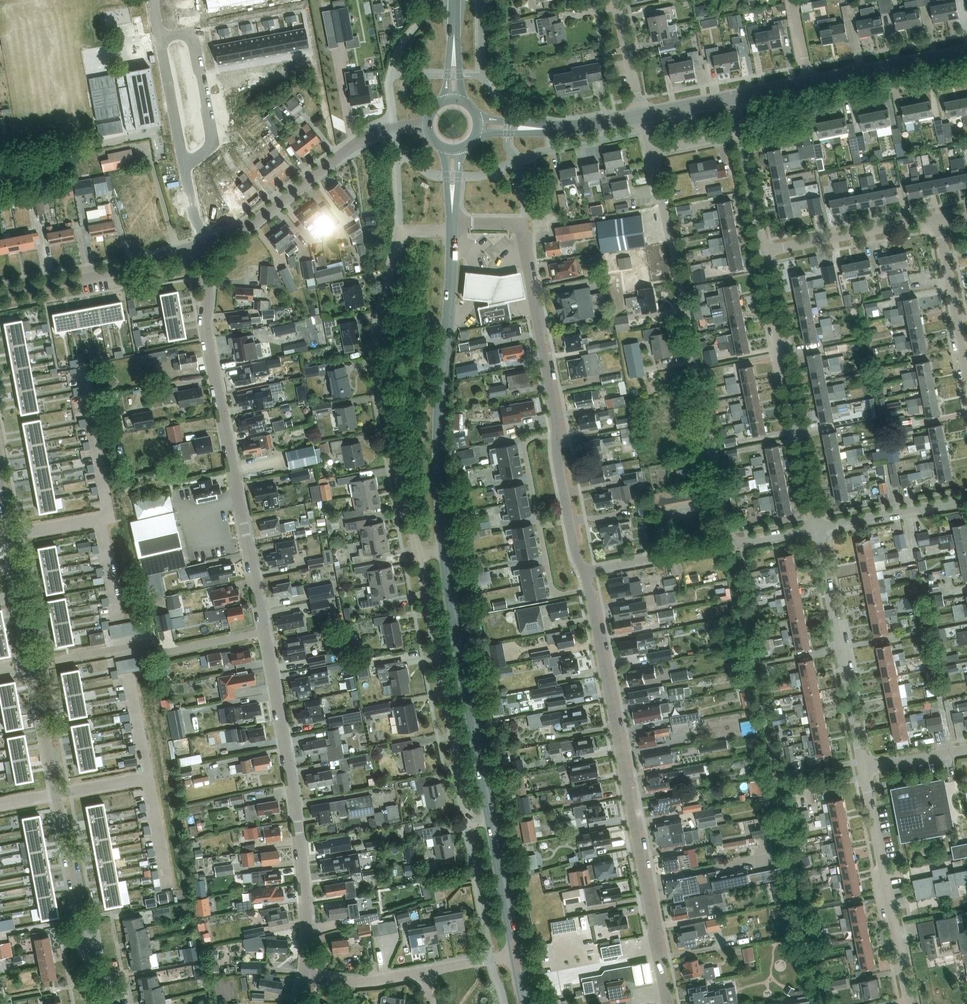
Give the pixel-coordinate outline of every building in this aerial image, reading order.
[(209,10),(220,7),(218,0),(207,0),(209,10)] [(335,42),(353,39),(346,6),(345,7),(343,0),(338,0),(331,1),(332,9),(329,10),(335,42)] [(887,13),(884,0),(879,0),(881,14),(887,13)] [(887,13),(893,12),(891,0),(884,0),(887,13)] [(905,5),(909,27),(922,25),(919,8),(918,7),(917,0),(914,0),(904,2),(905,5)] [(943,0),(937,0),(938,5),(931,6),(934,23),(946,20),(943,0)] [(946,20),(959,18),(955,1),(949,3),(948,0),(943,0),(946,20)] [(374,12),(383,11),(382,3),(373,4),(374,12)] [(708,15),(706,4),(696,7),(698,17),(708,15)] [(847,5),(850,20),(856,18),(853,4),(847,5)] [(844,21),(850,20),(847,5),(841,6),(844,21)] [(909,27),(905,5),(900,6),(901,12),(894,13),(897,30),(909,27)] [(651,29),(669,26),(668,19),(671,19),(671,17),(674,16),(672,6),(655,9),(656,16),(649,17),(651,29)] [(873,6),(867,8),(872,34),(885,32),(882,16),(875,17),(873,6)] [(402,27),(398,7),(393,8),(397,28),(402,27)] [(859,37),(872,34),(867,8),(860,9),(862,20),(856,21),(859,37)] [(743,27),(741,14),(732,16),(734,28),(743,27)] [(554,24),(553,17),(536,20),(539,33),(547,32),(549,43),(565,40),(562,22),(554,24)] [(848,39),(844,23),(837,24),(835,17),(830,18),(835,42),(848,39)] [(717,18),(709,20),(711,27),(718,25),(717,18)] [(818,20),(819,29),(822,44),(835,42),(830,18),(818,20)] [(774,29),(767,30),(771,48),(783,46),(781,35),(787,34),(784,19),(774,22),(775,25),(773,25),(774,29)] [(527,32),(524,21),(510,24),(512,35),(527,32)] [(677,24),(669,26),(651,29),(653,41),(661,40),(662,46),(680,43),(679,39),(676,25),(677,25),(677,24)] [(759,51),(771,48),(767,30),(762,32),(761,28),(759,28),(758,24),(748,27),(751,44),(757,43),(759,51)] [(305,28),(293,30),(297,49),(308,47),(305,28)] [(293,30),(282,32),(285,51),(297,49),(293,30)] [(282,32),(271,34),(274,53),(285,51),(282,32)] [(271,34),(259,37),(263,56),(274,53),(271,34)] [(387,34),(379,35),(380,43),(388,42),(387,34)] [(732,52),(726,53),(729,70),(741,68),(740,61),(743,60),(742,56),(745,56),(743,42),(741,42),(740,36),(732,38),(733,44),(734,48),(732,48),(732,52)] [(259,37),(248,39),(252,58),(263,56),(259,37)] [(248,39),(237,41),(241,60),(251,58),(252,58),(248,39)] [(237,41),(226,43),(230,62),(241,60),(237,41)] [(226,43),(214,45),(218,64),(230,62),(226,43)] [(678,50),(677,43),(659,47),(660,54),(678,50)] [(716,66),(717,73),(729,70),(726,53),(720,54),(718,47),(706,49),(709,63),(712,62),(713,66),(716,66)] [(681,62),(685,79),(697,77),(695,69),(701,68),(700,61),(699,55),(698,51),(688,53),(689,56),(687,57),(688,61),(681,62)] [(308,53),(296,55),(300,73),(311,71),(308,53)] [(296,55),(285,58),(289,75),(300,73),(296,55)] [(673,82),(685,79),(681,62),(675,63),(675,59),(673,60),(672,56),(662,58),(665,75),(672,74),(673,82)] [(285,58),(274,60),(278,78),(289,75),(285,58)] [(274,60),(263,62),(267,80),(278,78),(274,60)] [(263,62),(252,65),(255,82),(267,80),(263,62)] [(588,81),(602,79),(599,64),(573,68),(574,72),(555,75),(557,84),(559,84),(560,94),(570,92),(570,93),(574,92),(589,89),(588,81)] [(252,65),(241,67),(244,84),(255,82),(252,65)] [(150,67),(116,73),(127,131),(161,125),(150,67)] [(241,67),(230,69),(233,87),(244,84),(241,67)] [(230,69),(218,71),(222,89),(233,87),(230,69)] [(362,70),(345,73),(347,84),(349,84),(349,89),(346,89),(346,90),(348,89),(350,97),(351,105),(369,101),(369,100),(372,99),(370,85),(364,86),(362,70)] [(96,120),(120,115),(112,74),(88,78),(96,120)] [(284,105),(293,115),(303,107),(294,97),(284,105)] [(962,116),(959,99),(945,101),(948,116),(949,116),(949,118),(962,116)] [(930,101),(916,104),(920,120),(933,118),(932,115),(933,115),(930,101)] [(896,116),(898,128),(899,131),(907,129),(906,123),(914,121),(916,131),(922,130),(920,120),(916,104),(902,107),(903,115),(896,116)] [(279,119),(284,116),(278,105),(273,108),(279,119)] [(888,109),(874,112),(877,128),(891,126),(891,124),(888,109)] [(874,112),(859,115),(862,129),(863,129),(863,132),(864,132),(863,131),(871,130),(872,136),(878,135),(877,128),(874,112)] [(264,118),(272,130),(262,136),(269,147),(278,141),(275,136),(282,131),(270,114),(264,118)] [(831,121),(835,143),(841,142),(840,136),(848,134),(848,132),(845,118),(831,121)] [(121,119),(97,124),(99,136),(123,132),(121,119)] [(937,135),(944,134),(942,124),(942,120),(934,121),(937,135)] [(835,143),(831,121),(816,123),(819,138),(819,137),(820,140),(829,138),(831,144),(835,143)] [(942,124),(944,134),(945,138),(946,137),(951,136),(953,136),(950,122),(942,124)] [(309,125),(299,132),(311,148),(321,140),(309,125)] [(901,143),(899,131),(898,128),(891,130),(894,144),(901,143)] [(797,147),(811,144),(808,130),(794,133),(797,147)] [(302,155),(311,148),(299,132),(290,139),(302,155)] [(944,134),(937,135),(939,143),(946,142),(945,138),(944,134)] [(863,135),(856,136),(859,151),(866,149),(863,135)] [(856,136),(849,138),(852,156),(860,155),(859,151),(856,136)] [(302,155),(290,139),(281,146),(293,162),(302,155)] [(821,143),(814,145),(816,159),(823,158),(824,158),(821,143)] [(901,143),(894,144),(896,156),(904,155),(901,143)] [(925,149),(924,143),(913,146),(914,152),(925,149)] [(281,146),(272,153),(284,169),(293,162),(281,146)] [(103,170),(110,169),(134,164),(131,148),(107,153),(109,161),(101,162),(103,170)] [(604,153),(607,167),(607,169),(600,170),(601,178),(605,200),(630,195),(627,180),(630,180),(628,174),(631,174),(630,168),(627,169),(626,164),(624,164),(621,150),(604,153)] [(768,152),(771,166),(784,163),(789,162),(788,155),(782,156),(781,150),(768,152)] [(789,162),(800,160),(798,153),(788,155),(789,162)] [(903,159),(904,165),(915,163),(914,157),(903,159)] [(962,158),(956,159),(958,169),(964,168),(962,158)] [(193,163),(202,178),(209,173),(200,159),(193,163)] [(951,171),(958,169),(956,159),(949,160),(951,171)] [(264,160),(254,167),(266,183),(275,175),(264,160)] [(690,165),(693,180),(718,176),(718,178),(726,176),(724,163),(716,165),(715,160),(690,165)] [(583,166),(583,167),(585,175),(581,175),(583,187),(589,186),(588,181),(601,178),(600,170),(599,162),(583,166)] [(771,166),(773,179),(786,176),(785,169),(791,168),(789,162),(784,163),(771,166)] [(938,173),(936,163),(929,164),(931,174),(938,173)] [(926,182),(920,183),(919,183),(922,196),(935,193),(932,181),(931,174),(929,164),(923,166),(926,182)] [(254,167),(245,174),(257,190),(266,183),(254,167)] [(583,187),(581,175),(578,176),(576,167),(560,170),(564,185),(577,183),(578,189),(583,187)] [(917,167),(910,168),(912,179),(912,178),(913,184),(905,186),(908,199),(922,196),(919,183),(920,183),(919,178),(917,167)] [(953,176),(946,178),(948,191),(961,188),(959,175),(958,169),(951,170),(953,176)] [(881,184),(882,190),(885,203),(898,201),(895,188),(890,189),(889,182),(888,182),(886,173),(879,174),(881,184)] [(245,174),(236,181),(248,197),(257,190),(245,174)] [(959,175),(961,188),(966,187),(966,174),(959,175)] [(93,177),(94,188),(107,185),(108,191),(113,190),(110,176),(105,177),(105,175),(93,177)] [(885,203),(882,190),(878,191),(876,184),(874,185),(873,175),(866,177),(868,187),(869,193),(872,206),(885,203)] [(773,179),(776,192),(789,190),(786,176),(773,179)] [(862,188),(868,187),(866,177),(860,178),(862,188)] [(73,182),(76,196),(86,194),(93,193),(90,178),(84,180),(73,182)] [(948,191),(946,178),(932,181),(935,193),(948,191)] [(794,188),(805,186),(803,179),(793,181),(794,188)] [(140,185),(146,203),(157,199),(151,181),(140,185)] [(236,181),(227,188),(239,204),(248,197),(236,181)] [(846,181),(839,182),(841,192),(848,191),(846,181)] [(835,194),(841,192),(839,182),(833,184),(835,194)] [(55,199),(68,197),(66,184),(52,187),(55,199)] [(338,184),(328,191),(339,205),(338,206),(338,207),(338,209),(338,210),(340,211),(341,210),(344,209),(349,216),(355,211),(349,204),(355,200),(349,192),(349,193),(346,188),(343,190),(338,184)] [(721,185),(714,187),(716,195),(722,193),(721,185)] [(863,194),(856,196),(858,209),(872,206),(869,193),(868,187),(862,188),(863,194)] [(227,188),(218,196),(230,211),(239,204),(227,188)] [(776,192),(778,205),(791,203),(790,196),(796,194),(794,188),(789,190),(776,192)] [(565,192),(558,194),(562,210),(569,209),(565,192)] [(845,211),(858,209),(856,196),(843,198),(845,211)] [(8,197),(2,198),(4,209),(11,208),(8,197)] [(791,203),(778,205),(781,219),(800,215),(799,208),(811,206),(813,215),(822,213),(819,197),(791,203)] [(845,211),(843,198),(829,201),(832,214),(845,211)] [(45,213),(42,199),(35,201),(38,214),(45,213)] [(704,213),(705,219),(735,214),(732,200),(719,203),(720,210),(704,213)] [(315,202),(306,209),(324,232),(332,225),(337,221),(331,215),(327,219),(325,216),(324,217),(325,217),(323,219),(321,216),(324,213),(315,202)] [(108,221),(101,223),(103,234),(115,232),(112,214),(110,203),(104,204),(106,215),(107,215),(108,221)] [(628,204),(616,206),(617,212),(629,210),(628,204)] [(692,213),(690,204),(676,207),(679,224),(685,223),(683,214),(692,213)] [(306,209),(296,216),(306,228),(308,226),(311,229),(309,230),(309,229),(308,229),(310,232),(306,234),(312,241),(315,238),(315,239),(324,232),(306,209)] [(723,223),(724,229),(737,227),(735,214),(705,219),(707,226),(723,223)] [(642,215),(598,221),(603,253),(646,246),(642,215)] [(91,236),(103,234),(101,223),(100,216),(88,218),(91,236)] [(375,216),(365,218),(366,225),(376,224),(375,216)] [(365,253),(363,243),(363,230),(361,227),(359,222),(359,221),(346,229),(352,237),(353,246),(356,245),(358,255),(365,253)] [(60,230),(62,241),(74,239),(71,222),(66,222),(67,229),(60,230)] [(558,240),(547,242),(549,256),(562,254),(561,247),(572,245),(571,239),(594,235),(592,222),(556,227),(558,240)] [(277,231),(293,252),(298,247),(294,242),(291,244),(289,241),(296,235),(286,224),(277,231)] [(50,243),(62,241),(60,230),(53,231),(52,225),(47,226),(50,243)] [(737,227),(724,229),(725,236),(709,239),(710,246),(740,240),(737,227)] [(18,235),(20,250),(34,247),(32,239),(39,237),(38,231),(18,235)] [(289,255),(293,252),(277,231),(268,238),(281,254),(285,251),(289,255)] [(4,238),(7,252),(20,250),(18,235),(4,238)] [(712,252),(722,250),(728,249),(729,256),(742,253),(740,240),(710,246),(712,252)] [(257,255),(254,250),(241,260),(256,279),(269,269),(266,266),(273,260),(265,249),(257,255)] [(907,252),(894,254),(899,284),(902,284),(906,283),(903,266),(910,265),(907,252)] [(729,256),(722,257),(724,264),(724,265),(731,264),(732,269),(745,267),(742,253),(729,256)] [(317,265),(326,264),(324,254),(316,255),(317,265)] [(899,284),(894,254),(880,257),(883,270),(889,269),(892,285),(899,284)] [(294,255),(287,257),(290,267),(296,265),(294,255)] [(628,257),(618,259),(620,269),(630,268),(628,257)] [(712,259),(714,266),(724,264),(722,257),(712,259)] [(856,262),(859,275),(872,272),(870,259),(856,262)] [(314,277),(312,260),(301,262),(304,279),(307,279),(308,286),(315,285),(314,277)] [(553,272),(552,274),(552,276),(554,277),(554,279),(579,274),(576,260),(551,264),(553,272)] [(859,275),(856,262),(843,264),(845,277),(859,275)] [(834,264),(822,267),(825,282),(837,280),(834,264)] [(328,267),(330,279),(342,277),(339,265),(328,267)] [(525,292),(520,267),(502,271),(466,266),(463,294),(489,296),(489,300),(525,292)] [(286,267),(279,270),(289,292),(296,289),(286,267)] [(314,270),(317,282),(330,279),(328,267),(314,270)] [(692,271),(694,282),(705,280),(703,269),(692,271)] [(793,276),(795,290),(808,288),(824,285),(823,278),(807,281),(806,274),(793,276)] [(866,279),(860,281),(862,291),(868,289),(866,279)] [(344,288),(342,281),(331,284),(333,295),(343,293),(345,304),(362,300),(359,284),(344,288)] [(855,292),(862,291),(860,281),(853,282),(855,292)] [(902,284),(899,284),(901,293),(911,291),(909,282),(906,283),(902,284)] [(719,294),(707,297),(708,304),(721,301),(727,300),(741,298),(738,284),(724,287),(718,288),(719,294)] [(899,284),(892,285),(893,290),(894,291),(895,291),(896,295),(901,294),(901,293),(899,284)] [(244,287),(243,288),(236,288),(235,298),(242,298),(242,299),(252,300),(252,295),(261,296),(262,288),(244,287)] [(558,303),(559,308),(560,313),(562,312),(563,322),(580,318),(595,314),(594,308),(608,305),(605,292),(591,294),(590,287),(575,290),(558,293),(560,303),(558,303)] [(643,312),(657,310),(654,288),(639,290),(640,296),(627,298),(629,307),(636,306),(636,310),(639,312),(643,311),(643,312)] [(808,288),(795,290),(798,303),(811,301),(808,288)] [(177,291),(160,294),(162,306),(179,303),(177,291)] [(817,300),(827,298),(826,291),(816,293),(817,300)] [(619,299),(618,292),(609,293),(610,300),(619,299)] [(853,306),(851,294),(843,295),(846,307),(853,306)] [(905,299),(905,300),(898,301),(899,308),(890,310),(891,316),(901,314),(908,313),(921,311),(918,297),(905,299)] [(722,308),(712,310),(713,316),(724,314),(743,311),(741,298),(727,300),(721,301),(721,302),(722,308)] [(827,298),(817,300),(819,307),(829,305),(827,298)] [(260,308),(260,309),(272,308),(272,305),(271,305),(271,301),(269,301),(269,300),(261,299),(261,300),(255,299),(254,307),(260,308)] [(477,307),(481,324),(511,319),(508,301),(477,307)] [(800,317),(814,314),(811,301),(798,303),(800,317)] [(121,302),(109,304),(113,321),(124,319),(121,302)] [(879,308),(877,302),(865,304),(867,314),(873,313),(872,310),(879,308)] [(179,303),(162,306),(164,317),(182,314),(179,303)] [(109,304),(98,306),(101,323),(113,321),(109,304)] [(98,306),(87,308),(90,325),(101,323),(98,306)] [(87,308),(76,310),(79,328),(90,325),(87,308)] [(275,315),(274,309),(273,309),(272,308),(260,309),(260,310),(262,310),(263,319),(275,318),(275,315)] [(76,310),(64,312),(68,330),(79,328),(76,310)] [(743,311),(724,314),(713,316),(715,324),(725,322),(725,321),(731,320),(732,327),(746,324),(743,311)] [(908,313),(911,326),(923,324),(921,311),(908,313)] [(64,312),(53,314),(56,332),(68,330),(64,312)] [(182,314),(164,317),(166,328),(184,325),(182,314)] [(251,317),(251,314),(230,316),(231,327),(240,326),(240,327),(252,326),(251,323),(261,322),(261,316),(251,317)] [(816,327),(816,326),(814,314),(800,317),(803,330),(816,327)] [(901,314),(891,316),(893,323),(903,321),(902,315),(901,314)] [(628,315),(615,317),(618,331),(631,329),(628,315)] [(821,319),(822,325),(832,323),(831,317),(821,319)] [(336,319),(323,321),(326,336),(333,335),(332,328),(337,327),(336,319)] [(7,335),(24,332),(22,320),(4,323),(7,335)] [(276,336),(297,330),(294,321),(273,326),(276,336)] [(357,321),(339,324),(344,352),(354,350),(354,349),(353,349),(352,342),(361,341),(357,321)] [(488,326),(490,337),(502,335),(503,338),(509,337),(509,336),(519,334),(517,323),(501,326),(501,324),(488,326)] [(817,334),(823,333),(834,331),(832,323),(822,325),(816,326),(816,327),(803,330),(806,343),(819,341),(817,334)] [(719,343),(748,337),(746,324),(732,327),(733,333),(718,336),(719,343)] [(911,326),(913,340),(926,337),(923,324),(911,326)] [(184,325),(166,328),(168,340),(186,337),(184,325)] [(656,358),(673,355),(669,333),(662,334),(661,327),(643,330),(645,341),(653,339),(656,358)] [(26,343),(24,332),(7,335),(9,346),(26,343)] [(565,335),(567,345),(566,346),(566,348),(567,348),(568,351),(584,348),(583,344),(590,343),(589,337),(582,339),(581,332),(565,335)] [(230,347),(233,346),(236,361),(263,356),(261,342),(254,344),(252,335),(246,336),(231,338),(231,339),(229,339),(230,347)] [(895,337),(896,343),(907,341),(905,335),(895,337)] [(751,351),(748,337),(719,343),(720,349),(730,347),(732,355),(738,354),(738,353),(751,351)] [(928,351),(926,337),(913,340),(907,341),(896,343),(898,350),(914,346),(915,353),(928,351)] [(486,338),(458,344),(460,351),(487,345),(486,338)] [(306,341),(298,343),(300,351),(308,350),(306,341)] [(617,341),(589,346),(590,353),(618,349),(617,341)] [(645,374),(642,357),(639,342),(625,345),(631,377),(645,374)] [(26,343),(9,346),(11,357),(28,354),(26,343)] [(847,350),(846,343),(825,347),(827,354),(847,350)] [(503,360),(524,356),(521,344),(501,348),(494,350),(494,349),(486,351),(489,363),(497,361),(496,358),(502,357),(503,360)] [(714,348),(704,350),(707,364),(717,362),(714,348)] [(164,350),(147,354),(150,365),(167,361),(165,350),(164,350)] [(179,362),(172,363),(173,370),(197,366),(195,355),(185,357),(184,353),(177,355),(179,362)] [(584,358),(569,361),(572,378),(600,373),(596,353),(583,356),(584,358)] [(829,366),(840,363),(845,362),(844,356),(823,360),(821,353),(808,355),(811,369),(824,366),(829,366)] [(11,357),(13,369),(30,365),(28,354),(11,357)] [(279,358),(266,360),(267,363),(267,367),(280,365),(279,358)] [(339,361),(321,364),(317,364),(319,375),(328,373),(332,396),(351,393),(348,375),(346,376),(344,367),(340,367),(339,361)] [(902,373),(904,380),(933,375),(930,361),(917,364),(918,370),(902,373)] [(248,373),(248,372),(233,375),(236,385),(250,382),(249,378),(253,378),(253,376),(269,373),(267,363),(251,367),(252,372),(248,373)] [(476,363),(456,367),(458,378),(478,374),(476,363)] [(841,370),(840,363),(829,366),(830,372),(841,370)] [(30,365),(13,369),(15,380),(32,376),(30,365)] [(740,369),(743,382),(756,380),(754,366),(740,369)] [(824,366),(811,369),(813,382),(827,380),(824,366)] [(529,384),(526,369),(501,374),(503,382),(508,381),(510,388),(511,388),(512,389),(515,389),(515,387),(529,384)] [(623,381),(621,373),(601,377),(602,385),(623,381)] [(923,390),(936,388),(933,375),(904,380),(905,387),(921,383),(923,390)] [(32,376),(15,380),(17,391),(35,388),(32,376)] [(727,385),(737,383),(736,376),(725,378),(727,385)] [(113,377),(107,383),(112,388),(118,382),(113,377)] [(280,380),(269,382),(270,386),(248,391),(249,391),(249,393),(246,394),(246,393),(237,395),(239,406),(252,403),(253,409),(273,405),(271,394),(282,392),(280,380)] [(756,380),(743,382),(746,395),(759,393),(756,380)] [(816,395),(845,390),(844,383),(828,386),(827,380),(813,382),(816,395)] [(737,383),(727,385),(728,392),(739,390),(737,383)] [(504,384),(488,387),(490,396),(506,393),(504,384)] [(161,390),(164,404),(179,402),(180,407),(190,405),(190,404),(203,402),(200,388),(187,391),(186,390),(177,391),(176,387),(161,390)] [(19,402),(37,399),(35,388),(17,391),(19,402)] [(908,400),(909,407),(938,401),(936,388),(923,390),(924,397),(908,400)] [(576,394),(578,406),(587,404),(587,405),(594,404),(593,399),(599,398),(598,390),(576,394)] [(845,390),(816,395),(819,409),(832,406),(830,400),(846,397),(845,390)] [(308,400),(306,393),(297,394),(298,402),(308,400)] [(748,408),(748,409),(761,406),(759,393),(746,395),(748,408)] [(623,396),(607,399),(609,408),(625,405),(623,396)] [(886,407),(884,398),(878,399),(879,408),(886,407)] [(19,402),(21,414),(39,411),(37,399),(19,402)] [(533,401),(517,404),(517,403),(500,406),(504,424),(520,421),(520,417),(535,414),(533,401)] [(902,408),(901,401),(887,404),(888,410),(902,408)] [(941,414),(938,401),(909,407),(910,413),(927,410),(928,417),(941,414)] [(317,413),(321,412),(332,410),(330,403),(311,406),(313,416),(318,416),(317,413)] [(731,405),(732,412),(742,410),(742,409),(741,403),(731,405)] [(849,410),(848,403),(838,405),(839,412),(849,410)] [(356,426),(352,405),(335,409),(339,429),(356,426)] [(764,419),(761,406),(748,409),(742,410),(732,412),(733,419),(744,417),(744,416),(750,415),(751,421),(751,422),(764,419)] [(834,420),(832,406),(819,409),(821,422),(834,420)] [(874,407),(868,408),(870,418),(876,416),(874,407)] [(598,428),(597,420),(616,416),(614,408),(609,409),(609,410),(579,416),(582,429),(590,427),(591,430),(598,428)] [(889,419),(889,421),(886,421),(887,427),(898,425),(897,419),(893,420),(891,410),(885,412),(886,420),(889,419)] [(151,412),(132,415),(135,428),(154,425),(151,412)] [(246,419),(238,420),(240,430),(248,428),(249,433),(265,430),(263,415),(253,416),(253,417),(246,418),(246,419)] [(627,417),(616,419),(618,427),(628,425),(627,417)] [(40,419),(23,422),(25,434),(42,431),(40,419)] [(735,425),(736,432),(747,430),(752,428),(754,435),(767,433),(764,419),(751,422),(751,421),(735,425)] [(272,423),(274,432),(285,430),(284,424),(283,424),(282,421),(272,423)] [(454,421),(454,429),(464,429),(464,421),(454,421)] [(179,424),(167,427),(170,443),(182,440),(179,424)] [(483,438),(503,434),(501,424),(481,428),(483,438)] [(931,434),(925,435),(926,441),(926,442),(932,441),(932,440),(945,437),(943,424),(930,426),(931,434)] [(634,427),(622,429),(625,445),(637,443),(634,427)] [(27,445),(45,442),(42,431),(25,434),(27,445)] [(823,434),(826,448),(839,445),(837,431),(823,434)] [(271,434),(251,437),(252,443),(243,444),(244,453),(253,452),(253,455),(262,454),(261,448),(265,448),(265,449),(273,447),(271,434)] [(454,436),(455,446),(468,444),(467,434),(454,436)] [(844,437),(845,444),(855,441),(854,435),(844,437)] [(925,435),(915,437),(916,443),(916,444),(926,442),(926,441),(925,435)] [(190,451),(196,449),(197,453),(212,450),(210,437),(180,442),(183,460),(191,458),(190,451)] [(724,439),(725,447),(738,445),(736,437),(724,439)] [(932,441),(926,442),(928,449),(934,447),(934,448),(935,453),(948,451),(945,437),(932,440),(932,441)] [(585,442),(587,453),(597,451),(597,452),(602,451),(602,446),(615,443),(614,438),(600,440),(600,439),(585,442)] [(344,461),(345,467),(363,464),(359,442),(343,445),(342,439),(330,441),(332,455),(336,454),(337,457),(341,462),(344,461)] [(45,442),(27,445),(29,456),(47,453),(45,442)] [(926,442),(916,444),(918,451),(928,449),(926,442)] [(519,459),(516,444),(495,448),(489,449),(490,454),(496,453),(499,463),(519,459)] [(286,451),(289,468),(316,462),(314,449),(313,445),(286,451)] [(766,448),(769,461),(782,459),(779,445),(766,448)] [(839,445),(826,448),(828,461),(842,458),(839,445)] [(316,462),(322,460),(321,454),(319,448),(314,449),(316,462)] [(848,457),(858,455),(857,448),(847,450),(848,457)] [(472,449),(456,452),(458,466),(475,462),(472,449)] [(872,453),(874,461),(887,459),(886,450),(872,453)] [(935,453),(936,460),(930,461),(920,463),(921,470),(932,468),(938,467),(951,464),(948,451),(935,453)] [(31,468),(49,464),(47,453),(29,456),(31,468)] [(858,455),(848,457),(849,464),(859,462),(858,455)] [(751,458),(752,465),(763,463),(761,456),(751,458)] [(842,458),(828,461),(831,474),(844,472),(842,458)] [(499,463),(501,474),(494,475),(495,480),(502,479),(522,474),(519,459),(499,463)] [(769,461),(771,475),(785,472),(782,459),(769,461)] [(897,461),(890,462),(892,473),(899,472),(897,461)] [(592,482),(593,483),(606,481),(605,474),(608,474),(608,476),(618,474),(616,463),(601,466),(602,469),(590,471),(591,477),(590,477),(591,482),(592,482)] [(657,464),(660,478),(669,476),(666,463),(657,464)] [(31,468),(33,479),(51,476),(49,464),(31,468)] [(953,478),(951,464),(938,467),(940,480),(953,478)] [(119,469),(120,476),(136,473),(135,466),(119,469)] [(745,467),(737,469),(738,476),(746,475),(745,467)] [(310,479),(308,468),(290,472),(292,482),(310,479)] [(688,468),(677,470),(679,478),(690,476),(688,468)] [(932,468),(921,470),(923,476),(933,474),(932,468)] [(755,478),(765,476),(764,469),(753,471),(755,478)] [(623,475),(625,484),(639,482),(644,481),(642,471),(637,472),(623,475)] [(771,475),(765,476),(755,478),(756,485),(767,483),(773,482),(774,488),(787,485),(785,472),(771,475)] [(846,478),(844,472),(831,474),(833,487),(847,485),(846,478)] [(909,479),(908,473),(908,472),(900,474),(902,486),(910,485),(909,479)] [(352,482),(354,496),(377,491),(375,477),(358,480),(357,475),(338,478),(339,485),(352,482)] [(862,475),(852,477),(853,483),(863,481),(862,475)] [(53,487),(51,476),(33,479),(35,490),(53,487)] [(200,485),(194,487),(197,503),(217,499),(216,494),(220,493),(218,483),(212,484),(211,478),(199,481),(200,485)] [(471,488),(468,478),(460,480),(462,490),(471,488)] [(750,489),(749,481),(735,484),(737,492),(750,489)] [(850,499),(848,491),(854,490),(865,488),(863,482),(863,481),(853,483),(847,485),(833,487),(836,501),(850,499)] [(887,493),(885,482),(878,484),(881,494),(887,493)] [(274,483),(253,487),(256,500),(263,499),(265,508),(278,506),(276,496),(277,496),(274,483)] [(321,493),(330,491),(329,483),(320,485),(321,493)] [(506,504),(527,499),(524,484),(503,488),(497,489),(498,494),(504,493),(506,504)] [(631,497),(632,497),(630,484),(609,488),(610,492),(596,494),(597,500),(596,501),(597,505),(598,505),(599,507),(602,507),(602,508),(614,505),(613,499),(622,498),(622,500),(623,500),(628,504),(631,497)] [(650,493),(652,506),(705,496),(703,484),(650,493)] [(730,497),(737,496),(737,492),(735,484),(728,485),(730,497)] [(776,501),(790,499),(787,485),(774,488),(775,495),(769,496),(770,502),(770,503),(776,502),(776,501)] [(37,501),(55,498),(53,487),(35,490),(37,501)] [(380,506),(377,491),(354,496),(357,509),(344,511),(345,518),(364,514),(363,509),(380,506)] [(133,500),(137,518),(172,510),(168,492),(133,500)] [(889,502),(889,501),(887,493),(881,494),(882,502),(882,503),(889,502)] [(759,498),(760,504),(770,502),(769,496),(759,498)] [(55,498),(37,501),(40,513),(57,510),(57,508),(63,507),(61,498),(55,499),(55,498)] [(506,504),(508,514),(502,515),(503,520),(509,519),(530,515),(527,499),(506,504)] [(770,503),(770,502),(760,504),(762,512),(778,508),(779,515),(792,512),(790,499),(776,501),(776,502),(770,503)] [(143,576),(160,572),(185,566),(173,511),(130,521),(143,576)] [(708,515),(656,524),(658,536),(711,527),(708,515)] [(467,518),(468,527),(477,525),(476,516),(467,518)] [(284,523),(278,524),(277,518),(264,521),(265,523),(261,524),(262,533),(266,532),(267,534),(285,530),(284,523)] [(360,527),(362,541),(386,536),(383,521),(366,525),(365,519),(346,523),(347,529),(360,527)] [(284,523),(285,530),(295,528),(294,521),(284,523)] [(630,521),(601,526),(603,536),(604,536),(606,545),(617,543),(618,544),(620,544),(621,543),(623,542),(621,531),(632,529),(630,521)] [(647,531),(641,533),(645,549),(657,547),(656,545),(652,524),(646,526),(647,531)] [(950,534),(951,541),(957,540),(966,538),(966,525),(966,524),(954,526),(956,533),(950,534)] [(535,540),(532,525),(511,529),(505,530),(506,535),(512,534),(514,544),(535,540)] [(293,531),(295,537),(307,535),(306,529),(293,531)] [(929,531),(917,534),(919,546),(931,543),(940,541),(939,536),(930,538),(929,531)] [(904,532),(894,534),(897,548),(907,546),(904,532)] [(939,536),(941,543),(951,541),(950,534),(939,536)] [(882,547),(879,535),(870,537),(871,539),(873,549),(878,548),(882,547)] [(388,550),(386,536),(362,541),(363,548),(359,548),(360,555),(352,556),(354,562),(372,559),(371,553),(388,550)] [(957,540),(951,541),(941,543),(942,549),(952,547),(952,548),(958,546),(959,553),(966,551),(966,538),(957,540)] [(860,558),(874,555),(880,554),(878,548),(873,549),(871,539),(857,542),(860,558)] [(276,543),(278,551),(271,553),(271,554),(267,555),(269,564),(273,563),(273,566),(294,562),(292,549),(296,548),(294,540),(276,543)] [(514,544),(516,554),(510,556),(511,561),(517,559),(538,555),(535,540),(514,544)] [(91,549),(89,542),(78,544),(79,552),(91,549)] [(58,556),(56,545),(38,548),(40,560),(58,556)] [(322,550),(323,556),(325,565),(334,563),(331,548),(322,550)] [(900,557),(899,550),(887,553),(888,560),(900,557)] [(922,559),(921,550),(914,551),(916,560),(922,559)] [(962,566),(966,565),(966,551),(959,553),(961,560),(955,561),(955,560),(945,562),(946,569),(962,566)] [(772,575),(777,574),(782,573),(796,570),(793,554),(779,557),(781,567),(770,569),(772,575)] [(880,554),(874,555),(860,558),(863,573),(877,570),(875,561),(881,560),(880,554)] [(40,560),(42,571),(60,567),(58,556),(40,560)] [(309,568),(321,566),(325,565),(323,556),(307,559),(309,568)] [(472,558),(473,566),(481,564),(479,557),(472,558)] [(205,562),(187,566),(187,567),(190,579),(201,576),(204,576),(206,584),(203,585),(228,581),(227,576),(235,575),(233,564),(225,565),(224,564),(210,567),(206,568),(205,562)] [(370,585),(394,581),(391,566),(374,570),(373,563),(354,567),(355,574),(363,572),(364,577),(366,578),(369,577),(370,585)] [(543,580),(540,565),(519,569),(513,570),(514,575),(520,574),(522,584),(543,580)] [(962,566),(946,569),(947,576),(963,573),(965,580),(966,579),(966,565),(962,566)] [(187,566),(178,568),(180,581),(190,579),(187,567),(187,566)] [(62,579),(60,567),(42,571),(44,582),(62,579)] [(770,575),(768,567),(760,569),(761,576),(770,575)] [(911,580),(918,578),(916,568),(909,570),(911,580)] [(782,573),(784,582),(785,588),(800,585),(799,582),(796,570),(782,573)] [(877,570),(863,573),(866,588),(880,585),(880,586),(885,585),(884,578),(879,580),(877,570)] [(623,576),(609,579),(610,582),(611,586),(610,586),(611,592),(610,592),(610,594),(611,595),(612,597),(626,595),(627,595),(635,594),(643,592),(640,580),(633,582),(631,582),(630,582),(628,575),(623,576)] [(664,580),(666,589),(678,587),(676,577),(664,580)] [(62,579),(44,582),(47,594),(64,590),(62,579)] [(522,584),(524,595),(518,596),(519,601),(525,600),(546,596),(543,580),(522,584)] [(291,586),(290,581),(277,584),(277,586),(272,586),(274,595),(278,595),(279,597),(303,592),(302,584),(291,586)] [(369,600),(361,601),(362,608),(381,604),(380,598),(397,594),(394,582),(394,581),(370,585),(372,593),(368,594),(369,600)] [(332,582),(307,587),(310,600),(334,595),(332,582)] [(940,590),(939,583),(928,585),(930,592),(940,590)] [(803,600),(800,585),(785,588),(787,597),(782,599),(783,604),(788,603),(803,600)] [(866,588),(869,604),(883,601),(881,592),(887,591),(885,585),(880,586),(880,585),(866,588)] [(219,589),(210,590),(214,608),(223,606),(223,602),(231,601),(231,600),(239,598),(237,588),(231,589),(231,586),(219,588),(219,589)] [(720,600),(731,598),(730,587),(725,587),(726,594),(719,595),(720,600)] [(674,590),(667,592),(668,602),(676,600),(674,590)] [(667,592),(656,594),(658,604),(668,602),(667,592)] [(165,596),(168,610),(180,607),(177,593),(165,596)] [(946,603),(944,593),(930,596),(932,606),(946,603)] [(918,595),(906,598),(908,608),(920,605),(918,595)] [(68,609),(65,597),(48,600),(50,612),(68,609)] [(327,599),(310,602),(312,613),(329,610),(327,599)] [(506,600),(493,602),(494,609),(507,607),(506,600)] [(788,603),(791,619),(806,616),(803,600),(788,603)] [(885,610),(883,601),(869,604),(872,619),(886,616),(892,615),(890,609),(885,610)] [(539,606),(517,610),(521,634),(544,630),(541,615),(550,613),(551,618),(561,617),(561,616),(568,614),(565,602),(558,603),(558,602),(547,604),(547,605),(539,607),(539,606)] [(964,610),(966,609),(966,602),(953,605),(954,612),(964,610)] [(636,615),(648,613),(647,606),(643,606),(640,603),(629,605),(629,603),(627,604),(625,603),(624,603),(623,604),(614,606),(615,612),(614,613),(614,616),(615,616),(616,619),(631,616),(631,613),(635,612),(636,615)] [(212,609),(204,611),(207,622),(215,620),(214,617),(227,614),(228,622),(237,620),(237,619),(243,617),(241,606),(226,609),(226,607),(212,609)] [(68,609),(50,612),(52,623),(70,620),(68,609)] [(276,618),(278,627),(282,627),(282,629),(303,625),(300,610),(293,612),(293,613),(280,616),(280,618),(276,618)] [(674,610),(658,613),(659,620),(675,617),(674,610)] [(965,617),(964,610),(954,612),(955,619),(965,617)] [(169,612),(155,615),(158,630),(172,628),(169,612)] [(389,622),(388,615),(374,617),(375,625),(380,624),(382,634),(386,633),(388,646),(402,644),(398,620),(389,622)] [(618,632),(618,633),(643,629),(642,624),(646,623),(645,615),(615,620),(616,626),(615,626),(616,632),(618,632)] [(791,619),(794,634),(809,631),(806,616),(791,619)] [(889,632),(886,616),(872,619),(875,635),(889,632)] [(52,623),(54,635),(72,631),(70,620),(52,623)] [(141,632),(139,620),(132,622),(134,634),(141,632)] [(724,628),(723,620),(705,624),(706,631),(724,628)] [(118,637),(116,625),(109,626),(112,638),(118,637)] [(332,632),(335,645),(348,643),(345,630),(332,632)] [(959,638),(966,637),(966,630),(958,632),(959,638)] [(56,646),(74,643),(72,631),(54,635),(56,646)] [(103,631),(95,633),(97,644),(105,642),(103,631)] [(562,631),(546,633),(548,643),(557,641),(558,648),(565,647),(564,645),(574,644),(572,632),(562,633),(562,631)] [(636,635),(637,639),(621,642),(622,648),(621,650),(622,652),(623,655),(640,652),(640,653),(648,652),(646,642),(655,640),(653,631),(636,635)] [(812,647),(809,631),(794,634),(797,649),(812,647)] [(284,639),(286,648),(286,649),(282,650),(284,658),(286,658),(287,661),(304,657),(305,643),(316,640),(314,633),(284,639)] [(959,638),(960,645),(966,644),(966,637),(959,638)] [(783,644),(782,638),(774,639),(776,646),(783,644)] [(8,642),(0,644),(0,656),(10,654),(8,642)] [(483,645),(486,661),(491,660),(492,667),(505,664),(501,642),(483,645)] [(880,662),(895,660),(905,658),(904,652),(899,653),(894,654),(892,644),(877,647),(880,662)] [(671,648),(648,653),(650,664),(673,659),(671,648)] [(549,649),(531,653),(533,658),(550,655),(549,649)] [(230,654),(229,651),(220,653),(219,652),(206,655),(209,666),(222,664),(222,663),(231,661),(232,665),(239,663),(239,662),(243,661),(243,662),(250,660),(249,650),(230,654)] [(309,665),(325,662),(331,661),(329,653),(323,654),(307,657),(309,665)] [(574,656),(561,659),(560,655),(548,658),(550,667),(553,666),(554,673),(555,674),(562,673),(569,672),(569,670),(578,668),(577,660),(575,660),(574,656)] [(951,655),(942,657),(943,663),(953,661),(951,655)] [(148,668),(145,656),(139,657),(141,669),(148,668)] [(905,658),(895,660),(880,662),(883,678),(898,675),(896,666),(901,665),(906,664),(905,658)] [(371,677),(369,668),(367,659),(353,661),(355,671),(357,680),(371,677)] [(791,673),(792,680),(797,679),(803,678),(803,677),(817,674),(814,659),(800,661),(801,671),(791,673)] [(116,661),(118,673),(125,672),(123,660),(116,661)] [(350,660),(338,662),(339,669),(351,667),(350,660)] [(395,662),(376,665),(378,673),(389,671),(390,678),(393,694),(409,691),(407,676),(408,676),(406,668),(398,669),(396,670),(395,662)] [(957,670),(956,663),(944,666),(945,672),(957,670)] [(294,680),(290,681),(292,690),(296,689),(297,692),(310,689),(310,686),(329,682),(327,673),(325,664),(321,665),(310,668),(311,675),(308,676),(294,679),(294,680)] [(166,676),(164,665),(153,667),(155,678),(158,678),(165,676),(166,676)] [(655,666),(627,671),(628,677),(626,678),(627,685),(629,685),(630,685),(641,683),(642,684),(643,683),(645,683),(645,679),(657,676),(655,666)] [(63,684),(81,681),(79,669),(61,672),(63,684)] [(495,670),(496,677),(503,676),(502,669),(495,670)] [(689,679),(688,670),(672,673),(674,682),(689,679)] [(255,683),(253,673),(247,674),(246,671),(233,673),(234,674),(217,677),(222,700),(236,698),(234,688),(248,685),(248,684),(255,683)] [(803,678),(797,679),(798,684),(804,683),(806,693),(820,690),(817,674),(803,677),(803,678)] [(886,693),(901,691),(911,689),(910,683),(900,685),(898,675),(883,678),(886,693)] [(538,680),(539,687),(557,684),(555,676),(538,680)] [(0,684),(0,696),(17,693),(15,681),(0,684)] [(83,692),(81,681),(63,684),(65,695),(83,692)] [(356,688),(354,681),(347,682),(349,690),(356,688)] [(779,684),(781,690),(791,688),(789,682),(779,684)] [(532,690),(533,698),(566,692),(568,700),(573,699),(574,697),(583,695),(581,683),(572,685),(572,684),(556,687),(556,685),(532,690)] [(935,684),(937,696),(943,695),(941,683),(935,684)] [(660,686),(629,692),(631,703),(644,701),(644,702),(650,701),(649,695),(661,693),(661,691),(660,686)] [(685,698),(683,687),(669,689),(671,701),(685,698)] [(354,707),(360,705),(357,689),(350,690),(354,707)] [(911,689),(901,691),(886,693),(889,709),(904,706),(902,697),(907,696),(913,695),(911,689)] [(820,690),(806,693),(809,708),(823,705),(820,690)] [(748,691),(740,692),(742,701),(749,700),(748,691)] [(65,695),(68,706),(85,703),(83,692),(65,695)] [(19,704),(17,693),(0,696),(0,700),(1,707),(19,704)] [(204,696),(197,697),(199,704),(206,703),(204,696)] [(174,709),(172,698),(165,700),(166,710),(174,709)] [(303,723),(321,720),(324,719),(320,698),(305,701),(306,709),(300,710),(301,712),(297,712),(298,721),(302,721),(303,723)] [(501,698),(492,700),(494,714),(504,713),(501,698)] [(564,699),(547,703),(548,709),(566,706),(564,699)] [(957,703),(958,711),(966,709),(966,701),(957,703)] [(227,722),(236,720),(237,722),(239,723),(242,723),(243,721),(243,719),(254,717),(253,715),(261,713),(259,704),(257,704),(256,702),(241,705),(241,706),(234,707),(224,709),(227,722)] [(391,710),(389,702),(372,705),(373,713),(391,710)] [(87,715),(85,703),(68,706),(70,718),(87,715)] [(417,728),(413,703),(394,707),(399,731),(417,728)] [(649,708),(633,711),(634,717),(633,717),(634,722),(635,722),(636,723),(644,722),(644,723),(663,719),(662,713),(664,713),(664,711),(670,710),(669,703),(649,706),(649,708)] [(19,704),(1,707),(3,718),(21,715),(19,704)] [(373,713),(372,705),(363,707),(364,715),(365,715),(370,714),(373,713)] [(823,705),(809,708),(803,710),(798,711),(799,717),(810,715),(811,724),(826,721),(823,705)] [(904,706),(889,709),(892,724),(907,722),(912,721),(911,716),(906,717),(904,706)] [(167,712),(172,739),(184,737),(179,709),(167,712)] [(361,710),(350,713),(352,722),(363,720),(361,710)] [(543,725),(555,723),(555,722),(562,721),(564,730),(571,728),(571,726),(580,725),(579,723),(588,721),(587,716),(586,710),(580,711),(580,710),(567,713),(566,710),(541,715),(543,725)] [(541,712),(529,715),(531,727),(543,725),(541,715),(541,712)] [(687,715),(688,722),(700,719),(699,713),(687,715)] [(788,723),(786,713),(771,715),(773,725),(788,723)] [(687,715),(687,714),(670,717),(672,725),(688,722),(687,715)] [(21,715),(3,718),(6,730),(23,727),(21,715)] [(342,715),(328,718),(330,727),(344,724),(344,723),(342,715)] [(942,716),(927,718),(930,731),(944,729),(942,716)] [(910,737),(908,731),(914,730),(914,727),(918,726),(917,720),(912,721),(907,722),(892,724),(895,740),(896,740),(898,749),(910,747),(908,738),(910,737)] [(811,724),(814,739),(829,736),(826,721),(811,724)] [(91,734),(89,722),(71,725),(73,737),(91,734)] [(688,722),(672,725),(673,734),(690,731),(688,722)] [(352,729),(351,724),(343,726),(344,733),(353,732),(352,729)] [(237,727),(225,730),(207,733),(209,744),(227,741),(238,739),(239,742),(246,740),(246,738),(249,738),(250,742),(259,740),(259,739),(265,738),(263,727),(256,729),(256,728),(244,730),(244,727),(237,729),(237,727)] [(670,734),(669,727),(645,732),(646,734),(639,735),(640,739),(639,740),(640,741),(638,742),(639,745),(640,746),(641,748),(651,746),(652,747),(654,747),(655,745),(657,745),(656,737),(670,734)] [(307,742),(307,743),(303,744),(304,753),(308,752),(309,754),(327,751),(329,760),(344,757),(341,744),(339,729),(328,731),(329,739),(325,740),(325,739),(307,742)] [(25,734),(7,737),(9,749),(27,745),(25,734)] [(75,748),(93,745),(91,734),(73,737),(75,748)] [(832,752),(829,736),(814,739),(818,755),(832,752)] [(191,748),(189,737),(173,740),(175,751),(191,748)] [(728,748),(727,739),(698,744),(699,753),(728,748)] [(391,744),(393,752),(403,750),(408,772),(424,769),(422,755),(423,755),(421,746),(413,747),(412,740),(391,744)] [(548,743),(550,753),(561,751),(571,749),(572,755),(586,753),(586,751),(594,750),(592,740),(586,741),(586,740),(573,742),(572,740),(560,742),(560,741),(548,743)] [(29,757),(27,745),(9,749),(11,760),(29,757)] [(78,759),(95,756),(93,745),(75,748),(78,759)] [(383,749),(377,745),(373,750),(379,755),(383,749)] [(645,760),(644,760),(644,761),(643,763),(643,766),(645,767),(645,768),(655,767),(657,768),(659,767),(660,766),(674,763),(674,762),(675,760),(674,757),(673,756),(672,751),(644,756),(645,760)] [(795,753),(787,754),(788,762),(796,761),(795,753)] [(202,762),(200,754),(179,758),(181,767),(202,762)] [(271,768),(268,755),(249,758),(249,759),(241,761),(241,763),(235,764),(236,772),(243,771),(243,773),(271,768)] [(348,758),(350,767),(367,764),(365,755),(348,758)] [(80,771),(97,768),(95,756),(78,759),(80,771)] [(31,768),(29,757),(11,760),(13,771),(31,768)] [(124,760),(125,767),(137,765),(136,758),(124,760)] [(520,760),(510,762),(513,774),(523,771),(520,760)] [(598,772),(598,770),(596,768),(595,763),(585,765),(585,764),(569,767),(572,782),(588,779),(588,778),(598,776),(598,774),(598,772)] [(193,774),(191,765),(178,768),(180,776),(193,774)] [(704,766),(684,770),(686,780),(706,776),(704,766)] [(13,772),(7,773),(8,777),(14,776),(15,783),(33,780),(31,768),(13,771),(13,772)] [(330,770),(321,771),(307,774),(309,787),(321,785),(338,782),(340,791),(349,790),(346,771),(331,774),(330,770)] [(679,777),(678,770),(649,776),(649,782),(648,782),(648,783),(647,785),(648,789),(649,789),(650,791),(663,789),(665,790),(667,789),(668,788),(670,788),(669,779),(679,777)] [(427,785),(425,776),(415,778),(417,794),(424,792),(427,806),(444,803),(441,783),(427,785)] [(523,777),(513,779),(516,795),(526,793),(523,777)] [(769,793),(766,779),(751,782),(753,796),(759,795),(760,800),(770,798),(769,793)] [(505,793),(507,793),(513,792),(511,780),(505,782),(503,782),(505,793)] [(942,782),(896,791),(905,837),(951,828),(942,782)] [(583,784),(573,786),(574,788),(571,789),(574,802),(592,799),(593,797),(601,795),(601,794),(602,793),(602,789),(600,788),(599,783),(584,786),(583,784)] [(332,821),(330,810),(339,808),(340,816),(348,814),(349,818),(374,813),(371,794),(346,799),(346,798),(311,805),(312,816),(318,815),(320,823),(332,821)] [(243,802),(242,795),(230,797),(230,798),(231,804),(243,802)] [(681,804),(681,805),(682,804),(680,795),(667,797),(667,799),(660,800),(660,802),(653,803),(654,807),(653,807),(653,809),(652,810),(652,813),(654,814),(654,816),(670,813),(670,812),(671,812),(673,811),(675,810),(676,808),(677,807),(677,804),(681,804)] [(528,796),(516,798),(519,814),(531,812),(528,796)] [(826,818),(832,817),(846,815),(843,799),(829,802),(831,811),(825,812),(826,818)] [(276,800),(244,806),(246,820),(260,817),(259,815),(278,811),(276,800)] [(104,802),(86,806),(88,817),(106,814),(104,802)] [(400,821),(397,804),(386,806),(386,809),(382,809),(385,823),(389,822),(389,823),(400,821)] [(606,811),(604,810),(604,808),(601,809),(601,805),(586,807),(586,804),(574,807),(576,817),(581,817),(581,818),(588,817),(589,822),(595,821),(598,819),(606,818),(605,816),(606,814),(606,811)] [(721,808),(714,809),(716,818),(723,816),(721,808)] [(696,812),(698,821),(716,818),(714,809),(696,812)] [(808,809),(798,812),(800,823),(810,820),(808,809)] [(88,817),(90,829),(108,825),(106,814),(88,817)] [(22,818),(24,829),(42,826),(40,815),(22,818)] [(826,818),(828,825),(834,823),(835,833),(849,830),(846,815),(832,817),(826,818)] [(762,827),(751,828),(753,837),(777,833),(775,820),(773,821),(772,816),(761,818),(762,823),(762,827)] [(655,828),(657,837),(684,832),(682,819),(671,821),(669,820),(665,820),(664,823),(657,824),(657,828),(655,828)] [(534,840),(531,820),(521,822),(524,842),(534,840)] [(424,828),(423,821),(413,822),(414,830),(424,828)] [(521,842),(518,823),(513,824),(516,843),(521,842)] [(271,824),(259,826),(246,828),(248,838),(264,836),(265,842),(270,842),(271,841),(280,839),(279,828),(271,829),(271,824)] [(90,829),(93,840),(110,837),(108,825),(90,829)] [(197,835),(195,825),(189,826),(191,836),(197,835)] [(44,837),(42,826),(24,829),(26,840),(44,837)] [(441,835),(439,826),(422,829),(424,839),(426,839),(427,846),(434,845),(436,856),(454,853),(450,833),(441,835)] [(598,830),(576,834),(578,843),(592,840),(593,846),(599,845),(601,844),(609,842),(609,841),(611,839),(610,836),(608,835),(607,830),(599,831),(598,830)] [(692,830),(684,832),(657,837),(658,846),(660,845),(661,849),(668,848),(670,849),(675,848),(676,846),(692,843),(694,840),(692,830)] [(852,846),(849,830),(835,833),(838,848),(852,846)] [(723,842),(721,832),(710,834),(712,844),(723,842)] [(317,842),(319,853),(330,851),(330,852),(337,851),(337,850),(351,848),(349,835),(327,839),(328,840),(317,842)] [(775,835),(766,836),(768,847),(766,847),(768,853),(778,850),(775,835)] [(44,837),(26,840),(28,852),(46,848),(44,837)] [(110,837),(93,840),(95,851),(112,848),(110,837)] [(748,845),(747,838),(722,843),(723,849),(748,845)] [(382,847),(380,841),(366,843),(368,850),(382,847)] [(952,846),(955,859),(966,857),(966,843),(952,846)] [(414,852),(413,844),(405,846),(406,854),(414,852)] [(838,848),(832,849),(834,856),(840,855),(841,864),(855,861),(852,846),(838,848)] [(28,852),(30,863),(48,860),(46,848),(28,852)] [(97,862),(114,859),(112,848),(95,851),(97,862)] [(203,856),(202,849),(194,850),(195,857),(203,856)] [(595,849),(579,852),(580,858),(596,855),(595,849)] [(279,862),(277,850),(252,854),(252,852),(241,853),(243,866),(254,864),(253,862),(261,860),(262,864),(279,862)] [(320,859),(321,865),(322,871),(336,868),(338,869),(341,869),(342,867),(349,866),(350,872),(361,870),(357,853),(320,859)] [(689,854),(663,859),(664,863),(663,863),(663,865),(662,866),(663,871),(665,871),(665,872),(692,867),(689,854)] [(97,862),(99,873),(116,870),(114,859),(97,862)] [(50,871),(48,860),(30,863),(32,874),(50,871)] [(588,868),(576,871),(579,885),(591,883),(590,880),(596,878),(597,880),(599,879),(601,880),(602,880),(604,878),(616,876),(613,860),(594,863),(594,864),(587,866),(588,868)] [(837,874),(838,880),(844,879),(858,876),(855,861),(841,864),(843,873),(837,874)] [(215,876),(223,875),(234,874),(232,864),(214,867),(215,876)] [(414,864),(404,866),(406,875),(415,874),(414,864)] [(914,880),(917,899),(944,893),(946,900),(960,897),(958,884),(966,882),(966,869),(949,873),(948,866),(933,869),(934,876),(914,880)] [(522,869),(524,876),(535,873),(534,868),(522,869)] [(716,871),(666,881),(669,897),(673,896),(674,901),(685,899),(708,894),(714,893),(714,891),(715,891),(783,878),(781,868),(747,874),(747,871),(717,876),(716,871)] [(264,870),(251,872),(252,882),(253,882),(257,882),(258,885),(266,884),(273,883),(281,882),(280,872),(272,873),(271,873),(271,870),(271,869),(264,870)] [(119,881),(116,870),(99,873),(101,885),(119,881)] [(377,877),(376,870),(362,873),(363,880),(377,877)] [(32,874),(34,885),(52,882),(50,871),(32,874)] [(858,876),(844,879),(847,895),(861,892),(858,876)] [(459,883),(457,877),(445,879),(446,886),(459,883)] [(204,880),(195,881),(197,897),(206,895),(204,880)] [(332,883),(332,884),(325,885),(326,895),(334,893),(334,894),(345,893),(346,897),(356,896),(353,880),(332,883)] [(121,893),(119,881),(101,885),(103,896),(121,893)] [(787,900),(783,881),(772,883),(776,902),(787,900)] [(54,893),(52,882),(34,885),(37,897),(54,893)] [(422,885),(425,898),(431,896),(428,883),(422,885)] [(602,885),(584,888),(587,906),(597,905),(597,904),(604,903),(606,904),(608,904),(609,902),(617,900),(616,897),(621,897),(621,895),(621,894),(620,889),(619,889),(619,887),(603,890),(602,885)] [(278,886),(250,890),(251,901),(267,899),(268,901),(275,900),(284,899),(282,889),(279,890),(278,886)] [(581,901),(579,889),(562,892),(565,904),(581,901)] [(54,893),(37,897),(39,908),(56,905),(54,893)] [(105,907),(123,904),(121,893),(103,896),(105,907)] [(714,893),(708,894),(685,899),(686,903),(672,906),(672,910),(672,911),(671,911),(672,919),(674,918),(674,919),(688,916),(688,917),(709,913),(707,905),(716,903),(714,893)] [(158,897),(160,904),(168,902),(167,895),(158,897)] [(155,898),(145,899),(147,907),(156,905),(155,898)] [(207,898),(196,899),(198,915),(209,914),(207,898)] [(357,901),(347,903),(348,906),(345,906),(344,904),(328,906),(328,908),(327,909),(328,913),(329,913),(330,919),(339,918),(340,919),(344,918),(345,917),(346,917),(346,914),(349,914),(350,918),(354,917),(359,916),(359,915),(357,901)] [(853,922),(867,920),(864,904),(850,907),(853,922)] [(41,920),(58,916),(56,905),(39,908),(41,920)] [(280,906),(260,910),(261,916),(266,914),(268,925),(288,922),(285,910),(280,911),(280,906)] [(164,917),(162,908),(153,910),(155,919),(164,917)] [(452,910),(448,911),(451,930),(465,928),(462,911),(452,913),(452,910)] [(396,915),(399,923),(410,919),(408,911),(396,915)] [(436,924),(437,933),(451,930),(448,911),(444,911),(444,914),(434,916),(436,924)] [(607,912),(596,915),(598,925),(602,924),(603,927),(610,925),(611,932),(618,930),(618,928),(628,926),(626,917),(623,917),(622,912),(608,915),(607,912)] [(125,931),(144,927),(142,915),(123,919),(125,931)] [(926,940),(929,957),(936,956),(936,957),(963,951),(966,969),(966,930),(960,932),(957,915),(938,919),(942,937),(926,940)] [(719,918),(707,921),(709,931),(720,928),(719,918)] [(396,920),(389,921),(391,933),(398,931),(396,920)] [(853,922),(847,923),(848,930),(854,929),(856,938),(870,935),(867,920),(853,922)] [(383,922),(385,934),(391,933),(389,921),(383,922)] [(695,937),(707,934),(704,921),(681,926),(682,932),(678,933),(679,938),(678,939),(678,940),(677,942),(678,946),(680,946),(680,948),(697,945),(695,937)] [(385,934),(383,922),(377,923),(379,934),(385,934)] [(379,934),(377,923),(371,924),(373,935),(379,934)] [(421,924),(424,944),(439,941),(437,933),(436,924),(425,926),(425,923),(421,924)] [(346,930),(347,937),(331,939),(333,952),(348,950),(348,943),(355,942),(354,936),(370,934),(369,924),(357,926),(357,929),(346,930)] [(424,944),(421,924),(417,924),(417,927),(408,929),(411,946),(424,944)] [(263,926),(243,930),(245,937),(264,933),(263,926)] [(147,927),(144,927),(125,931),(127,939),(131,938),(132,943),(150,940),(147,927)] [(33,933),(36,951),(50,948),(48,936),(40,938),(39,932),(33,933)] [(242,939),(242,940),(245,939),(247,949),(256,949),(256,946),(262,947),(262,945),(266,946),(265,952),(271,952),(271,951),(285,952),(286,940),(275,940),(275,936),(266,935),(266,936),(256,936),(256,937),(250,937),(250,938),(242,939)] [(870,935),(856,938),(859,953),(873,951),(870,935)] [(831,936),(822,937),(823,944),(832,942),(831,936)] [(792,939),(782,941),(783,945),(789,948),(793,947),(792,939)] [(150,940),(132,943),(133,948),(128,949),(130,958),(149,954),(153,954),(150,940)] [(622,953),(620,943),(613,944),(609,945),(601,947),(600,947),(602,957),(603,957),(604,960),(616,958),(619,953),(622,953)] [(802,954),(801,944),(799,945),(794,946),(796,955),(801,954),(802,954)] [(198,959),(196,946),(182,949),(185,962),(198,959)] [(756,960),(753,946),(742,948),(745,963),(756,960)] [(50,948),(36,951),(40,968),(53,965),(50,948)] [(859,953),(853,954),(854,961),(860,960),(862,969),(876,966),(873,951),(859,953)] [(149,954),(130,958),(132,969),(152,966),(149,954)] [(684,968),(684,969),(684,970),(683,970),(683,971),(683,972),(683,973),(683,974),(684,975),(685,976),(686,978),(701,975),(701,974),(705,974),(706,979),(716,978),(714,966),(704,968),(703,964),(699,964),(698,959),(687,961),(687,963),(684,964),(685,968),(684,968)] [(241,971),(241,972),(246,972),(261,973),(261,962),(241,961),(241,971)] [(650,961),(631,965),(633,978),(635,985),(654,982),(650,961)] [(53,965),(40,968),(43,986),(49,985),(47,979),(56,977),(53,965)] [(583,989),(575,991),(576,996),(585,994),(584,993),(594,991),(594,992),(603,990),(604,996),(609,995),(611,1002),(630,998),(630,997),(632,995),(631,991),(628,990),(628,988),(625,989),(624,979),(633,978),(631,965),(605,970),(599,979),(599,984),(593,985),(592,980),(582,982),(583,989)] [(202,975),(200,968),(193,969),(195,976),(202,975)] [(139,988),(159,985),(157,974),(137,978),(139,988)] [(845,978),(828,981),(829,988),(847,984),(845,978)] [(280,992),(282,982),(266,979),(266,980),(256,979),(255,987),(265,989),(265,990),(280,992)] [(862,981),(852,983),(853,990),(858,990),(860,998),(864,997),(878,995),(877,986),(880,986),(879,979),(876,979),(862,981)] [(796,989),(789,984),(784,992),(791,996),(796,989)] [(159,985),(139,988),(141,997),(145,997),(146,1001),(164,998),(162,985),(159,985)] [(689,989),(691,1000),(691,1001),(689,1003),(738,1003),(735,987),(726,988),(708,992),(707,985),(689,989)] [(348,995),(349,1003),(357,1003),(355,993),(348,995)] [(386,995),(385,995),(383,995),(382,997),(381,1003),(404,1003),(404,997),(387,995),(386,995)] [(807,995),(761,1003),(809,1003),(807,995)]
